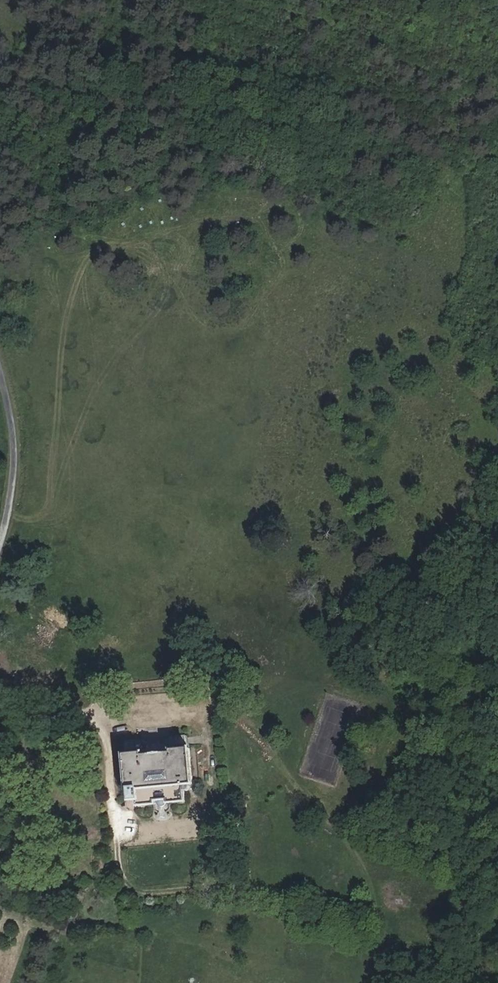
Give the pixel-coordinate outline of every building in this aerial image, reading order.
[(190,787),(193,786),(190,749),(172,751),(172,753),(143,756),(143,752),(124,753),(127,791),(129,790),(130,800),(137,799),(137,806),(155,805),(155,801),(167,800),(167,804),(185,803),(184,792),(187,792),(189,791),(190,789),(190,787)]
